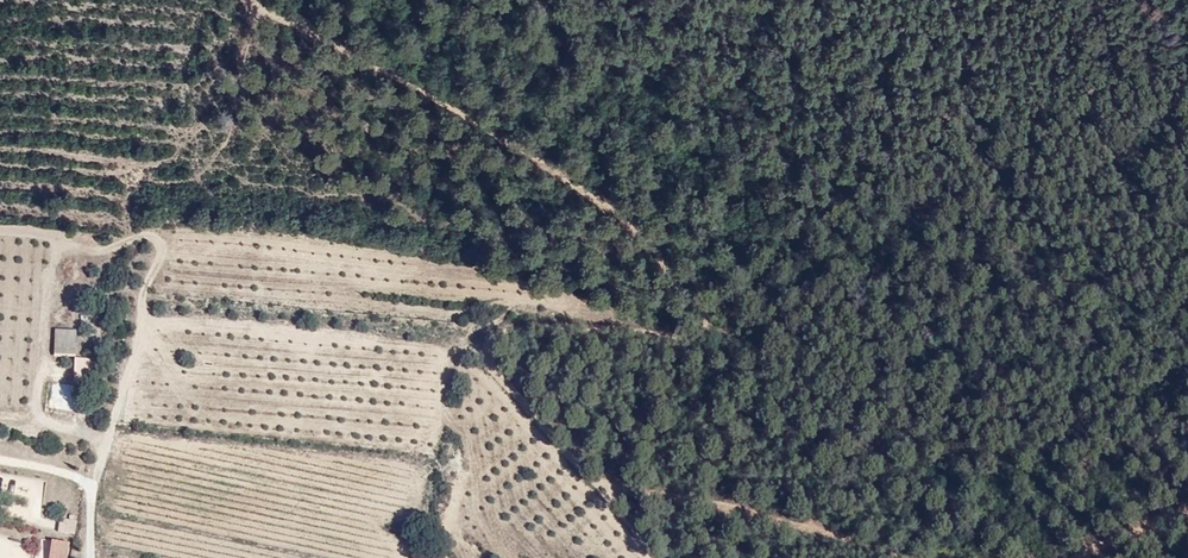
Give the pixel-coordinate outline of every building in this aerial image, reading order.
[(53,354),(76,355),(76,329),(54,329),(53,354)] [(49,383),(50,410),(86,409),(85,357),(73,357),(74,383),(49,383)] [(60,518),(57,531),(72,535),(75,522),(60,518)] [(59,540),(42,537),(38,557),(57,557),(59,540)]
